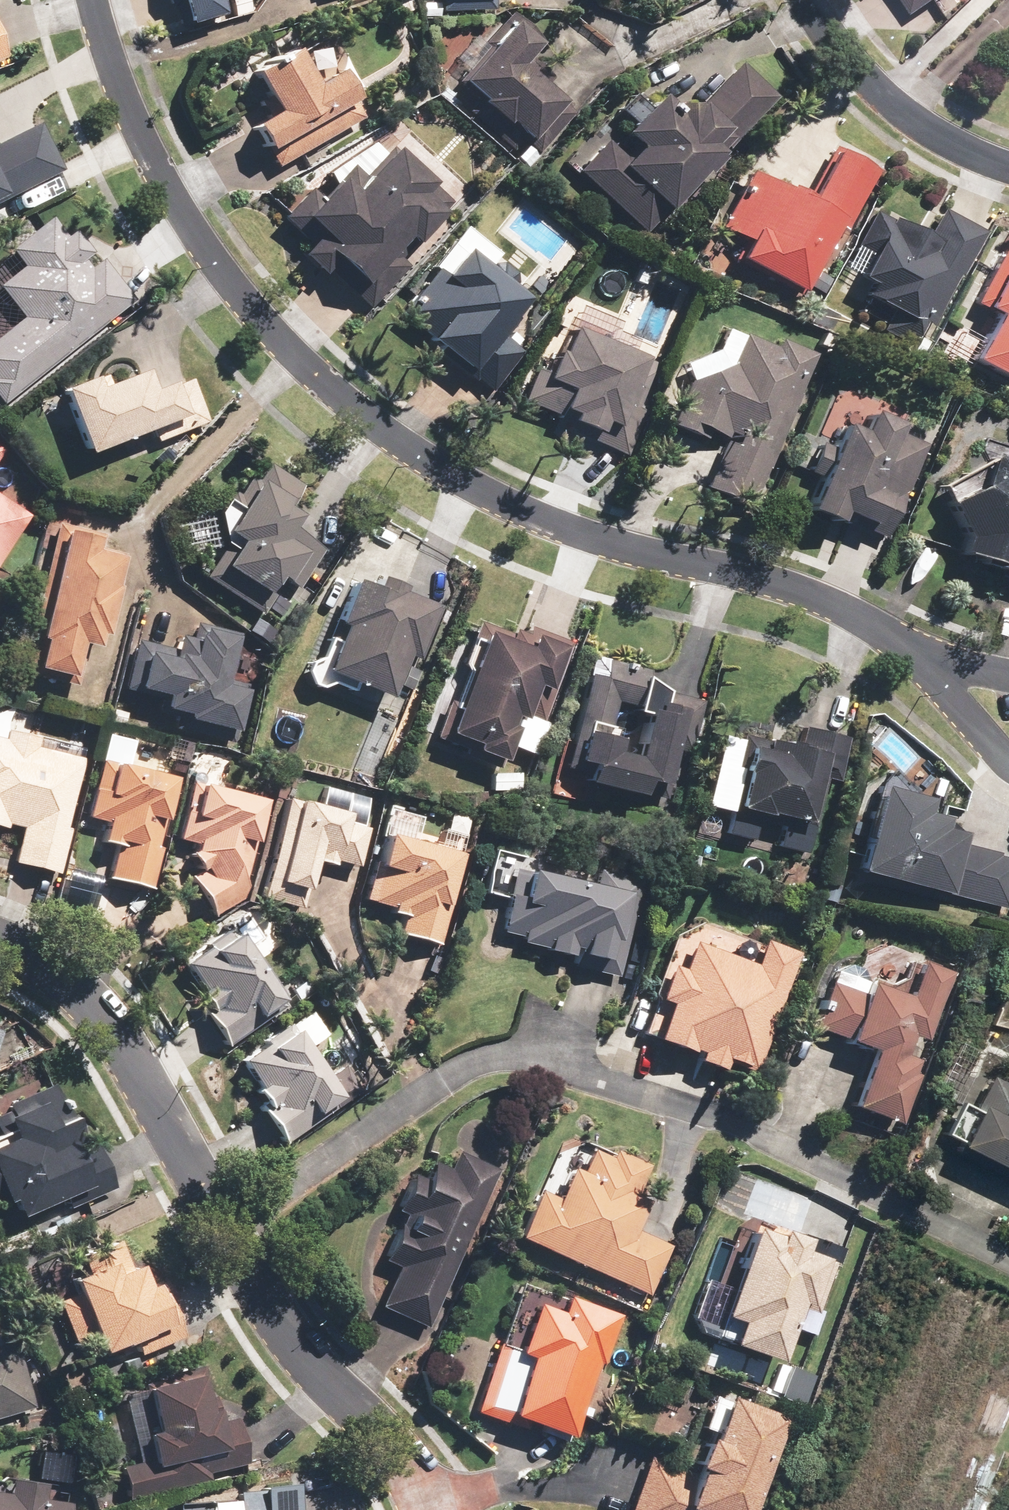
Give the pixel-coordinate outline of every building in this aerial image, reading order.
[(171,6),(174,6),(179,24),(224,12),(220,0),(169,0),(171,6)] [(442,9),(497,7),(497,0),(441,0),(442,9)] [(908,14),(930,0),(899,0),(908,14)] [(488,48),(460,81),(479,98),(469,111),(520,153),(528,143),(542,155),(575,115),(561,103),(565,98),(531,69),(534,65),(525,58),(543,36),(512,10),(483,44),(488,48)] [(252,122),(276,166),(368,115),(342,67),(316,81),(298,47),(255,71),(269,96),(259,101),(266,114),(252,122)] [(608,138),(578,169),(644,232),(775,94),(740,61),(700,102),(672,102),(660,91),(622,131),(636,143),(625,155),(608,138)] [(12,192),(15,199),(64,175),(38,122),(0,141),(0,198),(12,192)] [(455,200),(396,145),(366,177),(352,164),(321,196),(310,186),(282,216),(311,244),(302,254),(324,274),(328,270),(370,308),(412,263),(403,255),(455,200)] [(846,228),(877,170),(832,146),(807,193),(788,183),(787,186),(750,166),(720,224),(744,237),(734,257),(801,293),(838,224),(846,228)] [(934,332),(984,231),(943,210),(930,235),(892,216),(890,220),(872,211),(855,245),(873,254),(861,277),(873,282),(865,297),(934,332)] [(49,216),(24,236),(29,242),(14,254),(23,267),(0,285),(0,286),(23,316),(0,334),(0,395),(2,397),(132,297),(97,251),(93,255),(74,230),(65,237),(49,216)] [(1003,246),(974,301),(998,313),(975,357),(1008,374),(1008,249),(1003,246)] [(530,297),(466,247),(445,273),(435,266),(398,313),(431,339),(428,343),(476,381),(478,379),(493,390),(523,351),(501,334),(530,297)] [(654,359),(570,324),(550,373),(537,368),(524,400),(558,414),(556,418),(569,424),(566,431),(626,455),(646,408),(636,404),(654,359)] [(753,507),(818,353),(781,337),(777,345),(744,331),(731,362),(690,380),(672,424),(705,438),(708,430),(725,437),(704,487),(753,507)] [(63,385),(84,451),(153,429),(155,438),(206,421),(192,379),(174,385),(173,380),(152,387),(146,369),(108,381),(105,372),(63,385)] [(894,525),(927,444),(899,433),(904,421),(873,408),(864,429),(844,421),(809,507),(840,520),(844,511),(877,525),(880,519),(894,525)] [(967,534),(960,554),(1008,570),(1008,454),(993,449),(983,482),(949,500),(967,534)] [(286,504),(301,480),(271,461),(201,575),(264,614),(273,598),(268,595),(279,578),(297,589),(317,557),(324,545),(294,527),(302,513),(286,504)] [(30,514),(0,495),(0,560),(30,514)] [(46,589),(41,608),(36,607),(23,663),(73,675),(81,643),(97,647),(101,631),(108,633),(120,584),(115,583),(122,553),(97,547),(101,533),(56,522),(40,587),(46,589)] [(353,683),(366,687),(363,695),(375,700),(377,692),(392,697),(409,651),(417,654),(434,605),(401,593),(404,583),(379,574),(375,583),(355,576),(332,637),(327,635),(319,657),(304,668),(317,689),(332,682),(350,690),(353,683)] [(194,626),(191,638),(180,635),(176,651),(133,642),(122,690),(159,698),(156,710),(176,715),(173,729),(233,742),(245,686),(225,682),(235,635),(194,626)] [(503,767),(511,745),(535,754),(548,721),(527,713),(538,684),(549,688),(566,641),(534,629),(528,645),(486,629),(456,707),(446,703),(432,740),(503,767)] [(597,664),(589,662),(575,736),(564,734),(556,776),(587,782),(644,793),(647,780),(668,784),(683,706),(651,700),(640,756),(615,751),(621,724),(614,723),(618,703),(637,707),(643,676),(619,671),(621,661),(599,656),(597,664)] [(60,872),(70,830),(64,829),(82,758),(34,746),(37,734),(0,725),(0,824),(8,826),(9,822),(24,826),(15,861),(60,872)] [(798,744),(746,734),(731,810),(811,826),(821,776),(840,780),(849,735),(802,725),(798,744)] [(153,891),(178,776),(130,766),(136,739),(107,733),(88,817),(108,821),(103,844),(115,847),(108,881),(153,891)] [(216,914),(243,897),(246,883),(267,795),(193,777),(179,837),(198,841),(192,863),(206,866),(205,868),(194,874),(216,914)] [(946,825),(949,815),(928,810),(930,802),(883,790),(862,870),(1005,907),(1008,893),(1008,858),(964,846),(968,831),(946,825)] [(337,860),(358,865),(368,828),(346,822),(348,811),(284,795),(259,895),(304,906),(315,861),(335,866),(337,860)] [(379,864),(374,862),(364,903),(403,913),(398,932),(439,943),(462,853),(387,834),(379,864)] [(545,950),(572,956),(571,965),(616,974),(623,939),(619,939),(632,875),(600,868),(598,882),(515,865),(501,930),(522,934),(521,939),(546,944),(545,950)] [(183,965),(216,1010),(208,1015),(229,1045),(237,1039),(289,1002),(250,946),(265,935),(251,916),(236,927),(183,965)] [(700,1051),(696,1059),(724,1070),(727,1061),(751,1070),(798,951),(764,938),(755,962),(676,932),(637,1031),(691,1052),(693,1048),(700,1051)] [(926,1038),(953,972),(913,956),(899,991),(870,979),(868,983),(835,970),(813,1025),(874,1049),(852,1103),(900,1122),(919,1074),(913,1072),(918,1059),(902,1053),(910,1031),(926,1038)] [(241,1059),(274,1106),(264,1113),(285,1143),(295,1136),(359,1091),(342,1067),(331,1075),(310,1045),(326,1033),(310,1010),(241,1059)] [(990,1076),(957,1142),(953,1151),(1008,1178),(1008,1086),(990,1076)] [(0,1135),(0,1202),(12,1196),(21,1217),(93,1186),(55,1097),(5,1119),(10,1130),(0,1135)] [(614,1159),(590,1148),(580,1169),(573,1165),(558,1196),(540,1187),(518,1233),(649,1295),(672,1247),(637,1230),(650,1201),(638,1195),(653,1163),(620,1147),(614,1159)] [(383,1259),(399,1267),(381,1307),(429,1329),(501,1174),(457,1153),(446,1176),(429,1168),(420,1186),(410,1181),(396,1210),(413,1218),(406,1235),(396,1230),(383,1259)] [(720,1328),(711,1350),(737,1361),(735,1368),(759,1378),(768,1357),(777,1361),(802,1301),(809,1304),(827,1259),(804,1249),(809,1238),(775,1224),(772,1231),(757,1224),(731,1288),(706,1278),(690,1316),(720,1328)] [(173,1320),(155,1283),(150,1285),(140,1263),(120,1272),(113,1259),(53,1287),(76,1335),(91,1328),(103,1353),(173,1320)] [(520,1351),(499,1344),(475,1411),(526,1429),(529,1420),(573,1436),(599,1362),(603,1364),(620,1313),(568,1295),(562,1311),(537,1302),(520,1351)] [(35,1407),(15,1340),(0,1344),(0,1417),(35,1407)] [(815,1375),(790,1365),(790,1367),(779,1363),(769,1389),(779,1393),(778,1396),(803,1406),(815,1375)] [(157,1430),(146,1433),(153,1459),(121,1466),(128,1499),(210,1480),(208,1472),(248,1463),(237,1417),(220,1420),(217,1407),(211,1408),(202,1373),(147,1385),(157,1430)] [(650,1456),(629,1509),(689,1509),(690,1508),(696,1509),(752,1509),(788,1417),(730,1395),(713,1438),(708,1436),(697,1466),(702,1467),(699,1474),(650,1456)] [(0,1491),(0,1509),(69,1509),(70,1502),(43,1497),(45,1483),(10,1478),(8,1492),(0,1491)] [(299,1483),(262,1484),(262,1489),(238,1490),(239,1500),(212,1501),(212,1509),(300,1509),(299,1483)]
